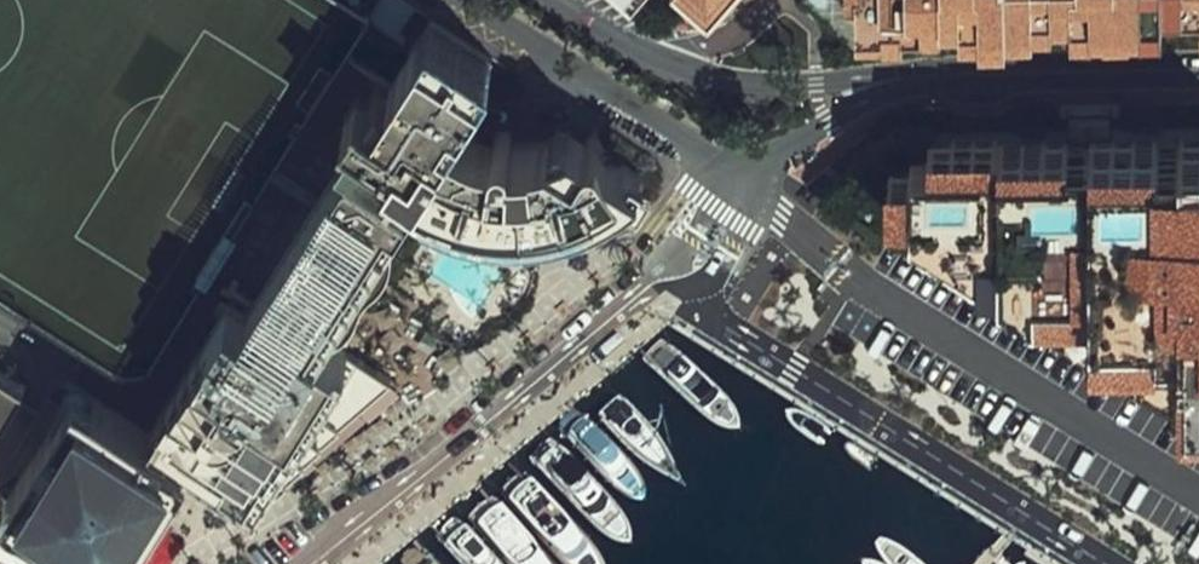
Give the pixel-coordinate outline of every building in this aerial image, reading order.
[(705,14),(718,0),(690,0),(705,14)] [(890,43),(1198,32),(1198,0),(888,0),(890,43)] [(451,130),(491,64),(430,26),(390,89),(378,110),(366,103),(362,102),(349,122),(352,124),(364,132),(355,147),(350,154),(290,251),(355,292),(411,192),(536,261),(638,167),(602,151),(602,142),(599,139),(593,137),(581,141),(564,132),(509,139),(511,128),(510,125),(505,122),(500,121),(495,123),(491,128),(491,137),(451,130)] [(378,110),(390,89),(379,82),(366,103),(378,110)] [(349,122),(362,102),(357,99),(344,119),(349,122)] [(352,124),(343,139),(355,147),(364,132),(352,124)] [(887,207),(1037,303),(1090,304),(1091,346),(1181,343),(1183,412),(1198,413),(1198,136),(929,141),(929,152),(910,151),(909,159),(889,159),(887,207)] [(355,147),(343,139),(339,146),(350,154),(355,147)] [(426,225),(378,307),(461,359),(483,322),(468,309),(461,296),(452,286),(434,277),(455,242),(426,225)] [(203,460),(268,501),(401,383),(329,338),(355,292),(290,251),(250,316),(246,323),(231,315),(158,432),(203,460)] [(461,359),(378,307),(361,335),(445,385),(461,359)] [(246,323),(250,316),(235,309),(231,315),(246,323)] [(3,428),(27,392),(0,375),(0,426),(3,428)] [(59,542),(50,553),(35,557),(14,558),(0,553),(0,563),(137,563),(176,505),(203,460),(158,432),(85,386),(15,511),(59,542)]
